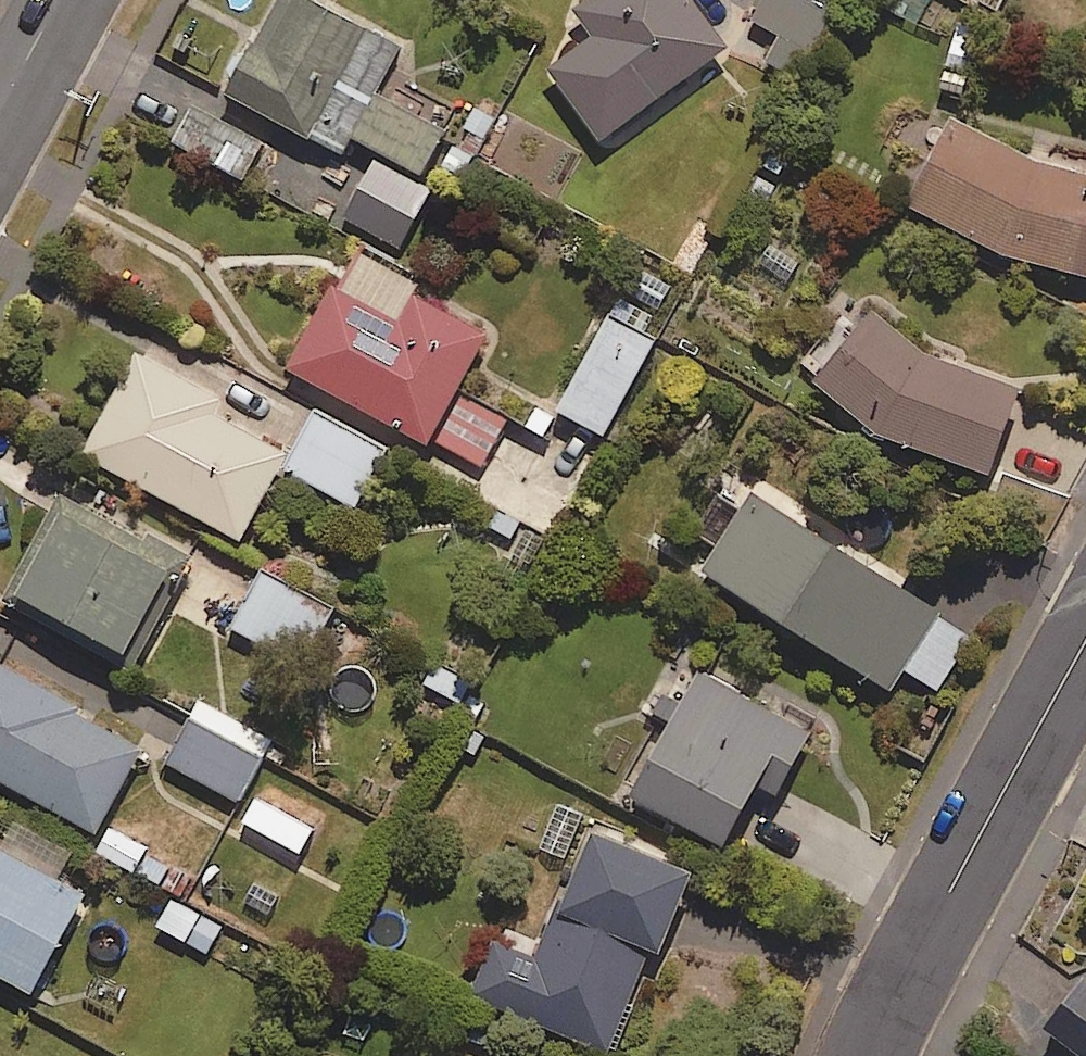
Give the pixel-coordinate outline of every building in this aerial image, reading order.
[(347,151),(354,137),(421,173),(445,128),(375,91),(399,46),(313,0),(276,0),(229,88),(347,151)] [(730,50),(693,0),(588,0),(576,9),(594,34),(549,68),(604,143),(730,50)] [(1036,161),(951,119),(912,206),(1004,254),(1085,274),(1085,173),(1036,161)] [(431,187),(418,180),(374,156),(339,223),(396,253),(431,187)] [(335,282),(289,364),(480,470),(509,417),(456,388),(486,335),(412,294),(419,283),(365,253),(345,288),(335,282)] [(673,284),(637,263),(622,289),(658,310),(673,284)] [(558,408),(604,433),(657,338),(642,330),(652,312),(620,295),(558,408)] [(1020,389),(925,352),(868,309),(817,375),(883,438),(989,472),(1020,389)] [(239,538),(280,465),(286,454),(211,412),(219,398),(160,365),(134,350),(79,449),(239,538)] [(356,507),(387,450),(318,411),(286,468),(356,507)] [(935,692),(972,636),(754,491),(704,566),(889,689),(901,670),(935,692)] [(120,660),(176,555),(61,493),(5,599),(120,660)] [(304,670),(336,607),(264,571),(232,634),(304,670)] [(462,706),(474,682),(433,661),(421,685),(462,706)] [(96,831),(141,752),(76,715),(80,708),(0,663),(0,777),(96,831)] [(775,794),(811,735),(700,669),(628,789),(722,845),(758,784),(775,794)] [(237,804),(271,738),(200,701),(166,767),(237,804)] [(568,862),(588,815),(557,802),(537,848),(568,862)] [(71,852),(0,813),(0,976),(31,993),(84,894),(56,879),(71,852)] [(663,954),(695,873),(589,831),(539,956),(495,938),(471,997),(610,1052),(651,949),(663,954)] [(208,952),(222,925),(173,899),(158,926),(208,952)] [(1048,1028),(1085,1055),(1085,977),(1048,1028)]
